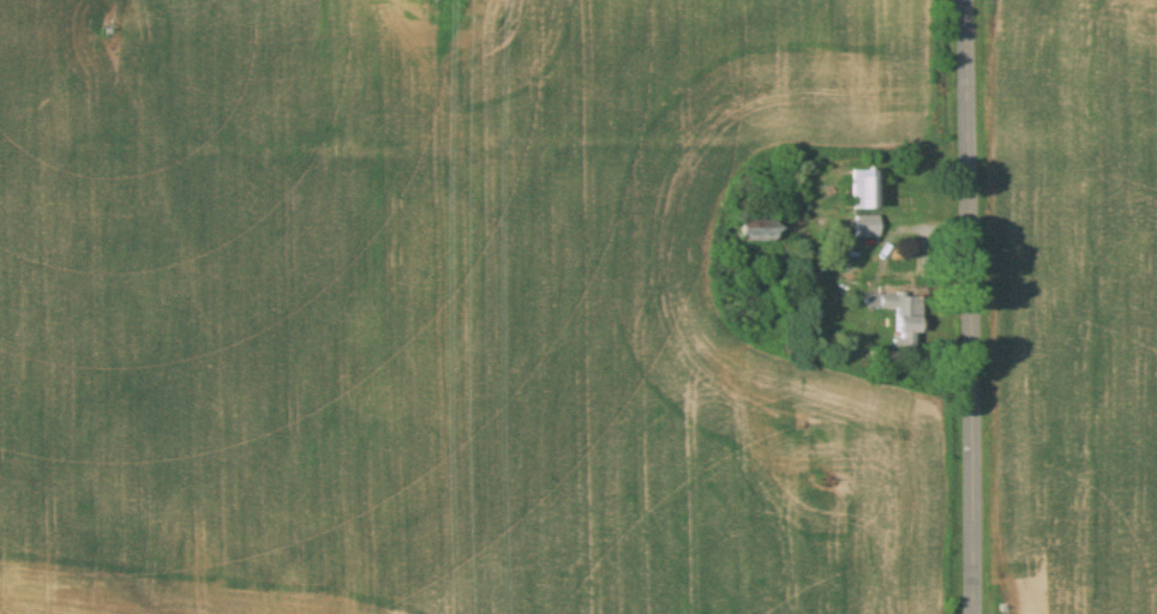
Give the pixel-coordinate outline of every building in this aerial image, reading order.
[(875,207),(876,168),(850,167),(849,207),(875,207)] [(772,240),(772,213),(733,213),(733,240),(772,240)] [(877,213),(853,213),(853,235),(877,235),(877,213)] [(866,307),(893,307),(893,347),(916,347),(916,293),(866,293),(866,307)]
